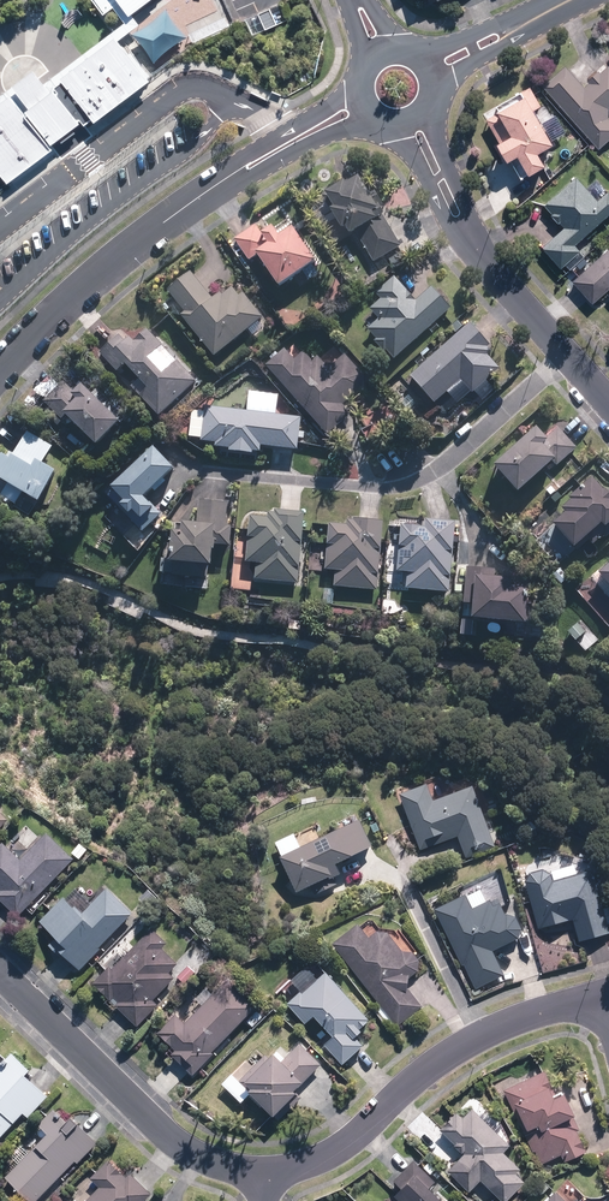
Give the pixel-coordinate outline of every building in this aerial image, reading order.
[(90,0),(102,15),(112,8),(106,0),(90,0)] [(127,17),(149,0),(114,0),(127,17)] [(271,9),(258,15),(264,29),(277,24),(271,9)] [(166,12),(135,35),(154,62),(185,39),(166,12)] [(147,82),(114,38),(58,80),(61,83),(53,88),(55,93),(54,94),(52,91),(49,93),(33,71),(11,88),(14,92),(0,103),(0,176),(5,183),(52,147),(51,145),(57,140),(59,144),(73,134),(70,130),(77,125),(76,123),(78,121),(82,127),(89,121),(91,125),(147,82)] [(542,87),(597,151),(608,140),(608,119),(608,109),(608,108),(608,69),(605,65),(583,86),(564,65),(542,87)] [(541,107),(529,86),(483,114),(499,142),(495,144),(506,162),(515,157),(527,177),(544,166),(536,152),(552,143),(533,111),(541,107)] [(400,248),(359,174),(323,194),(331,208),(328,209),(340,230),(344,228),(348,236),(356,232),(372,263),(400,248)] [(608,214),(608,193),(607,191),(598,200),(575,176),(543,205),(551,214),(550,216),(558,224),(559,222),(564,227),(541,248),(560,269),(565,265),(570,270),(582,258),(578,253),(579,251),(575,246),(608,214)] [(260,235),(254,226),(233,240),(247,262),(254,257),(276,289),(313,264),(290,229),(276,239),(269,228),(260,235)] [(572,282),(592,304),(607,290),(608,291),(608,248),(572,282)] [(408,259),(402,250),(388,260),(395,269),(408,259)] [(212,358),(261,318),(241,293),(238,296),(231,288),(221,296),(219,294),(212,300),(189,272),(166,291),(183,313),(179,316),(212,358)] [(393,360),(451,307),(430,286),(415,300),(393,277),(374,294),(379,300),(369,309),(378,319),(366,330),(375,339),(373,341),(384,352),(385,352),(393,360)] [(490,345),(469,322),(408,376),(434,404),(459,381),(471,394),(498,369),(488,358),(492,354),(487,348),(490,345)] [(118,336),(98,355),(115,373),(123,366),(145,390),(137,398),(156,418),(195,383),(175,361),(160,377),(145,361),(161,346),(146,329),(133,342),(128,337),(123,342),(118,336)] [(287,349),(267,367),(326,436),(352,414),(344,404),(370,382),(345,353),(330,366),(320,354),(312,360),(304,351),(295,359),(287,349)] [(72,393),(61,382),(42,403),(48,409),(44,414),(57,427),(64,419),(93,448),(116,424),(78,387),(72,393)] [(418,403),(408,394),(399,404),(409,413),(418,403)] [(297,439),(298,432),(300,418),(204,407),(199,442),(214,444),(214,447),(228,449),(227,452),(250,455),(251,452),(258,453),(259,446),(296,451),(297,439)] [(134,412),(125,419),(135,431),(144,423),(134,412)] [(546,439),(536,427),(492,466),(516,493),(551,462),(556,467),(576,449),(558,428),(546,439)] [(25,433),(13,455),(8,453),(4,461),(0,458),(0,485),(35,506),(52,476),(39,468),(51,447),(25,433)] [(171,472),(151,449),(103,494),(141,534),(160,516),(143,498),(171,472)] [(551,525),(572,549),(599,525),(603,529),(608,523),(608,495),(608,496),(592,478),(582,487),(584,490),(579,494),(577,491),(567,499),(569,501),(560,510),(563,513),(551,525)] [(82,494),(87,497),(91,491),(86,488),(82,494)] [(91,507),(97,499),(90,494),(84,501),(91,507)] [(226,504),(198,501),(195,526),(179,525),(179,526),(174,525),(173,534),(169,534),(166,561),(159,560),(157,576),(205,581),(208,553),(211,553),(212,547),(228,548),(230,527),(226,526),(227,520),(224,520),(226,504)] [(304,513),(273,511),(273,513),(267,513),(266,518),(248,517),(244,564),(254,565),(253,580),(297,584),(304,513)] [(449,591),(454,520),(421,518),(421,526),(399,525),(396,572),(406,573),(405,588),(449,591)] [(378,590),(381,520),(352,519),(352,522),(346,521),(346,524),(327,523),(324,570),(333,570),(332,588),(378,590)] [(597,572),(608,586),(606,587),(608,591),(608,562),(597,572)] [(472,605),(471,619),(523,624),(524,621),(530,622),(531,610),(527,609),(528,605),(522,604),(522,599),(520,599),(520,596),(522,597),(523,588),(510,587),(511,579),(494,578),(495,570),(465,567),(462,604),(472,605)] [(458,837),(466,859),(495,849),(473,788),(433,803),(426,785),(398,795),(418,852),(458,837)] [(320,839),(314,826),(272,844),(295,895),(311,888),(315,897),(339,886),(336,879),(341,877),(336,864),(370,849),(358,822),(320,839)] [(72,858),(45,832),(18,859),(0,842),(0,901),(16,916),(72,858)] [(84,848),(76,842),(71,848),(79,855),(84,848)] [(550,873),(549,870),(523,876),(536,930),(572,921),(577,945),(607,937),(591,871),(575,875),(573,868),(550,873)] [(131,912),(105,887),(81,912),(74,906),(72,908),(62,897),(38,921),(55,937),(47,945),(58,956),(61,953),(78,970),(99,949),(98,947),(131,912)] [(517,917),(505,914),(497,897),(487,902),(480,890),(435,911),(473,992),(504,977),(492,952),(519,939),(522,927),(517,917)] [(356,925),(331,945),(397,1027),(422,1007),(407,988),(409,979),(417,973),(418,962),(411,952),(401,951),(387,932),(374,932),(367,938),(356,925)] [(168,972),(176,963),(160,948),(166,942),(150,928),(111,969),(108,966),(91,983),(136,1027),(157,1005),(151,1000),(173,978),(168,972)] [(194,973),(187,966),(177,976),(184,983),(194,973)] [(287,1008),(303,1026),(313,1017),(332,1038),(322,1047),(342,1068),(364,1047),(355,1038),(361,1032),(360,1030),(370,1021),(325,972),(287,1008)] [(210,1053),(254,1007),(226,979),(183,1023),(175,1014),(156,1033),(174,1050),(170,1055),(191,1075),(212,1054),(210,1053)] [(256,1011),(246,1021),(252,1027),(263,1017),(256,1011)] [(220,1084),(241,1105),(249,1097),(273,1120),(297,1096),(292,1091),(320,1063),(299,1043),(287,1055),(281,1049),(261,1069),(254,1062),(237,1080),(231,1074),(220,1084)] [(10,1052),(0,1063),(0,1136),(21,1113),(27,1118),(46,1096),(23,1075),(28,1069),(10,1052)] [(578,1129),(561,1093),(556,1095),(543,1069),(503,1089),(539,1166),(559,1157),(562,1162),(585,1151),(575,1130),(578,1129)] [(438,1130),(462,1155),(446,1171),(467,1192),(479,1180),(499,1200),(503,1200),(523,1182),(515,1173),(521,1168),(504,1151),(509,1146),(466,1102),(438,1130)] [(27,1200),(35,1200),(73,1161),(76,1164),(97,1143),(69,1116),(64,1121),(51,1109),(36,1124),(45,1133),(33,1145),(34,1146),(3,1177),(27,1200)] [(107,1159),(89,1178),(98,1187),(84,1200),(143,1200),(150,1194),(129,1173),(125,1177),(107,1159)] [(387,1185),(394,1192),(392,1195),(398,1200),(441,1200),(429,1190),(436,1183),(411,1159),(387,1185)] [(552,1187),(538,1200),(565,1200),(552,1187)]
